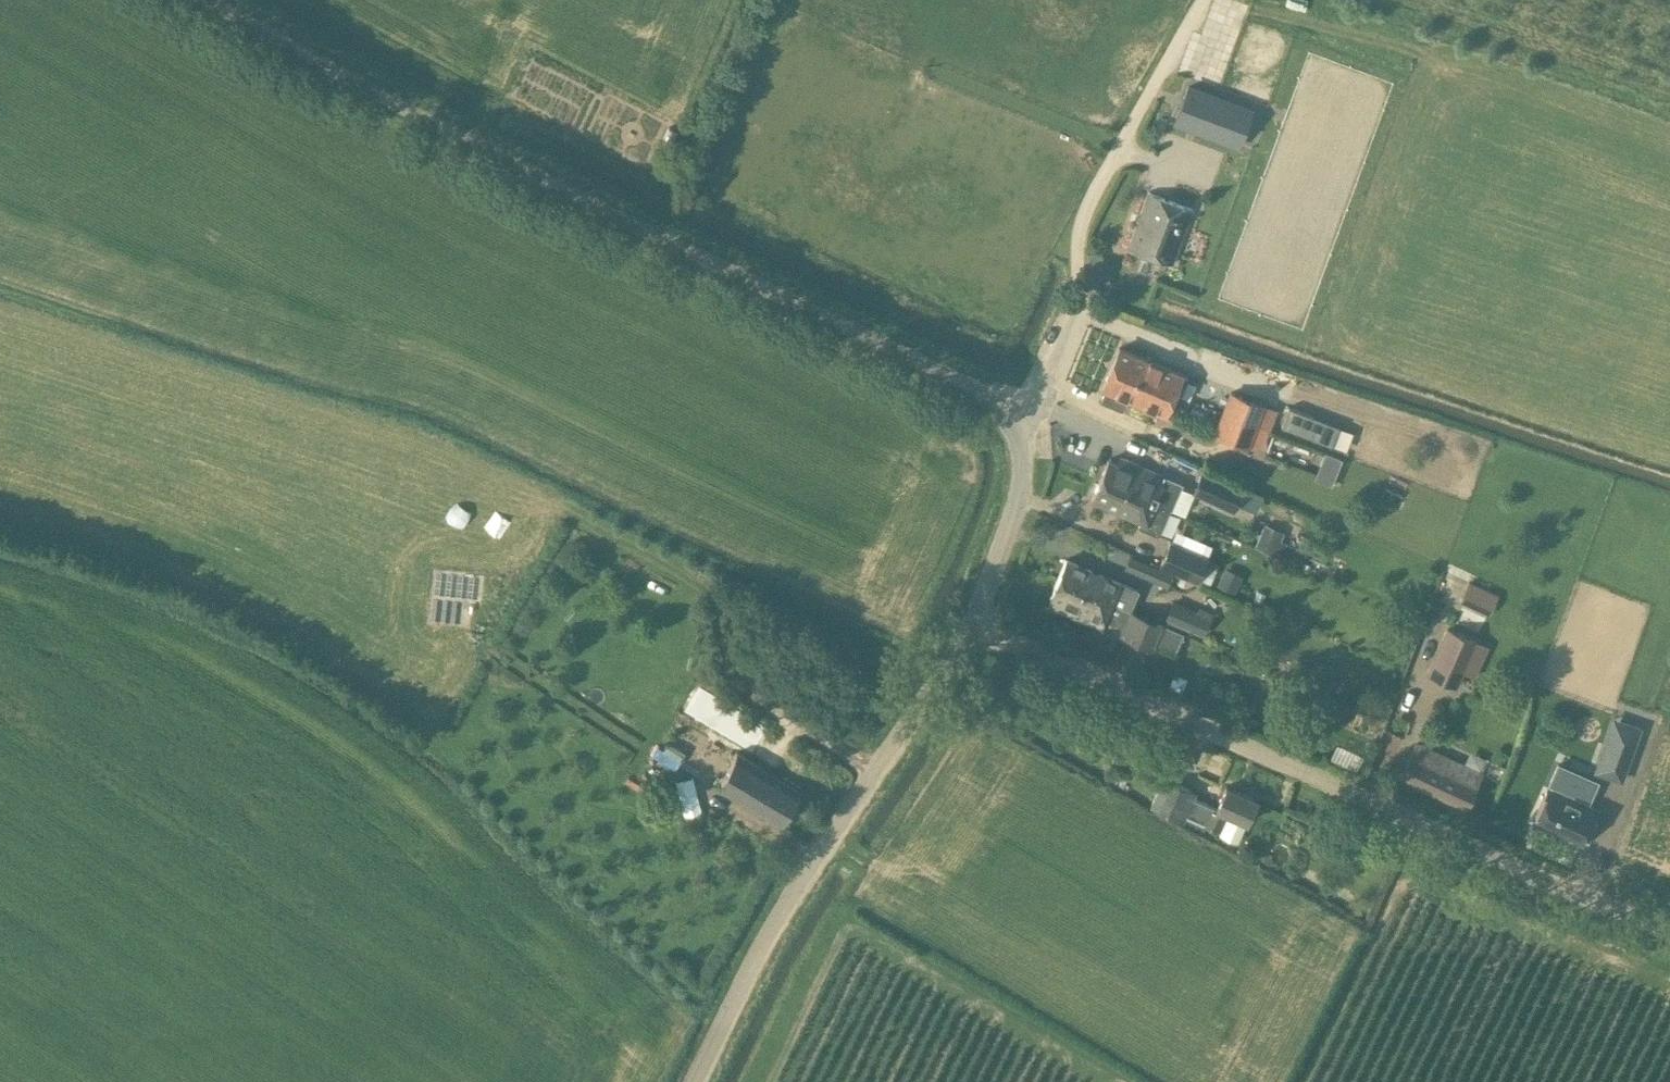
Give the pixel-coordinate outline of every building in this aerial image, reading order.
[(1176,120),(1238,143),(1251,109),(1188,86),(1176,120)] [(1148,193),(1128,247),(1172,263),(1192,209),(1148,193)] [(1093,264),(1102,261),(1099,251),(1090,254),(1093,264)] [(1106,275),(1096,277),(1099,285),(1108,282),(1106,275)] [(1110,368),(1179,397),(1188,377),(1119,347),(1110,368)] [(1110,368),(1102,387),(1170,417),(1179,397),(1110,368)] [(1256,425),(1264,405),(1231,393),(1223,413),(1256,425)] [(1332,445),(1339,425),(1289,407),(1282,426),(1332,445)] [(1256,425),(1223,413),(1215,434),(1248,447),(1256,425)] [(1314,478),(1332,484),(1342,458),(1325,451),(1314,478)] [(1101,479),(1172,509),(1183,484),(1146,468),(1145,471),(1139,468),(1140,465),(1121,457),(1118,464),(1109,460),(1101,479)] [(1241,488),(1201,470),(1192,491),(1233,510),(1241,488)] [(1101,479),(1092,500),(1093,501),(1093,500),(1141,520),(1139,527),(1159,536),(1170,510),(1172,510),(1172,509),(1101,479)] [(1267,522),(1257,544),(1276,553),(1286,531),(1267,522)] [(1207,558),(1171,542),(1162,564),(1198,580),(1207,558)] [(1058,578),(1131,610),(1131,609),(1139,590),(1067,560),(1058,578)] [(1150,564),(1145,576),(1163,584),(1168,572),(1150,564)] [(1223,567),(1219,586),(1239,590),(1243,572),(1223,567)] [(1058,578),(1049,598),(1056,600),(1052,608),(1073,616),(1076,609),(1115,626),(1117,623),(1124,626),(1121,635),(1152,649),(1164,624),(1131,609),(1131,610),(1058,578)] [(1462,600),(1492,614),(1502,593),(1471,579),(1462,600)] [(1157,617),(1184,628),(1192,610),(1166,598),(1157,617)] [(1475,642),(1447,630),(1427,673),(1455,686),(1475,642)] [(1309,690),(1303,702),(1322,710),(1327,698),(1309,690)] [(716,785),(780,824),(800,790),(736,752),(749,732),(704,705),(690,726),(735,754),(716,785)] [(1625,780),(1645,725),(1615,715),(1595,770),(1625,780)] [(1416,744),(1401,777),(1465,806),(1480,774),(1416,744)] [(1551,785),(1586,800),(1590,802),(1599,780),(1557,761),(1547,783),(1551,785)] [(1162,776),(1150,806),(1183,820),(1196,792),(1162,776)] [(1202,823),(1219,831),(1226,814),(1246,823),(1257,799),(1226,785),(1216,807),(1210,804),(1202,823)] [(1513,827),(1575,856),(1590,824),(1528,795),(1513,827)]
